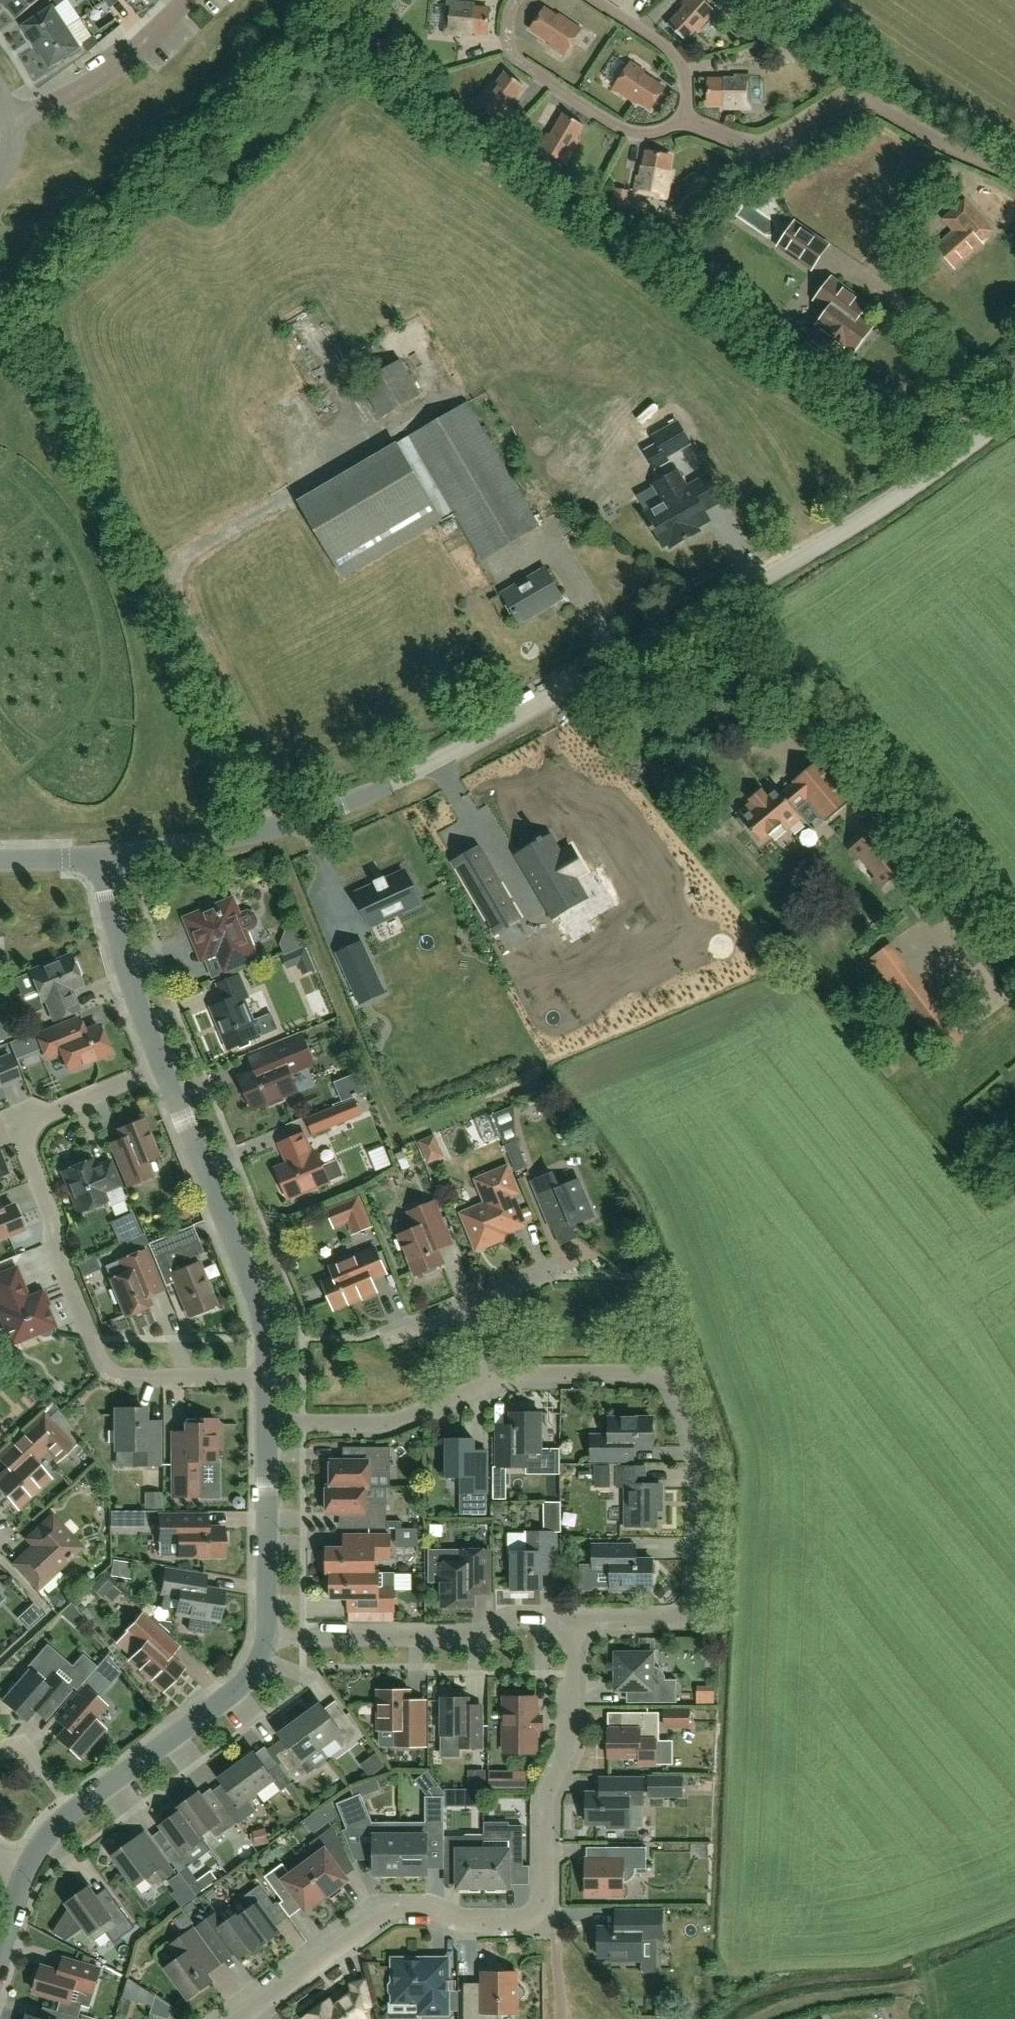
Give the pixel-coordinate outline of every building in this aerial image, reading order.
[(2,2),(17,19),(40,0),(5,0),(2,2)] [(685,41),(695,30),(698,32),(716,13),(701,0),(684,0),(682,3),(684,6),(667,25),(685,41)] [(486,33),(489,9),(473,7),(474,4),(448,1),(444,33),(460,34),(460,30),(486,33)] [(99,33),(121,21),(111,4),(89,16),(99,33)] [(36,48),(67,27),(53,7),(22,27),(36,48)] [(550,46),(563,55),(581,28),(559,14),(557,17),(544,9),(531,29),(552,43),(550,46)] [(67,27),(36,48),(50,69),(81,48),(67,27)] [(94,37),(83,44),(88,53),(99,44),(94,37)] [(642,74),(644,70),(631,62),(613,88),(635,103),(637,100),(650,108),(663,88),(642,74)] [(508,107),(524,86),(505,72),(495,84),(492,81),(477,102),(502,121),(511,109),(508,107)] [(724,108),(750,108),(750,76),(734,76),(734,80),(708,80),(708,104),(724,104),(724,108)] [(550,135),(547,133),(539,147),(566,163),(579,141),(576,138),(584,125),(563,113),(550,135)] [(670,156),(646,151),(641,177),(637,176),(634,192),(666,198),(671,172),(667,172),(670,156)] [(630,194),(614,190),(610,208),(626,211),(630,194)] [(981,241),(993,230),(966,200),(945,219),(955,230),(935,247),(954,269),(983,244),(981,241)] [(795,222),(779,245),(812,268),(828,245),(795,222)] [(809,342),(818,348),(837,363),(849,347),(854,351),(871,327),(858,317),(867,304),(832,278),(816,300),(829,310),(819,324),(821,326),(809,342)] [(362,384),(381,417),(420,394),(400,361),(362,384)] [(455,511),(483,559),(538,526),(466,404),(397,444),(397,445),(300,502),(343,577),(455,511)] [(678,422),(653,436),(665,458),(690,444),(678,422)] [(689,540),(687,537),(686,536),(696,530),(695,529),(698,528),(709,521),(703,511),(723,500),(709,476),(687,488),(678,471),(653,486),(663,504),(645,514),(653,527),(650,529),(652,532),(654,530),(663,547),(668,544),(670,547),(684,539),(686,542),(689,540)] [(503,594),(505,597),(520,623),(562,598),(545,569),(503,594)] [(808,800),(826,821),(854,798),(820,758),(792,781),(795,785),(784,795),(778,788),(768,796),(761,788),(748,799),(750,801),(736,813),(738,817),(736,819),(743,827),(746,825),(760,842),(781,824),(786,830),(802,817),(796,810),(808,800)] [(909,864),(877,826),(852,846),(876,875),(884,885),(909,864)] [(570,908),(586,898),(574,877),(585,871),(572,849),(561,855),(550,836),(543,840),(542,837),(538,840),(539,842),(522,852),(517,855),(527,872),(553,917),(570,908)] [(519,921),(491,873),(477,849),(456,862),(470,885),(498,933),(519,921)] [(375,886),(357,894),(372,925),(419,904),(405,872),(387,881),(385,877),(374,882),(375,886)] [(250,945),(245,933),(244,931),(254,927),(256,924),(257,920),(255,913),(251,911),(247,910),(237,914),(235,909),(231,899),(221,903),(216,905),(184,918),(190,932),(196,948),(201,959),(206,958),(218,953),(219,957),(226,972),(256,960),(255,959),(250,945)] [(931,1036),(947,1024),(888,946),(872,958),(931,1036)] [(307,947),(284,956),(288,968),(299,964),(303,975),(316,970),(307,947)] [(30,971),(30,973),(15,979),(21,994),(36,988),(42,1001),(45,999),(53,1019),(78,1009),(70,989),(81,985),(79,978),(80,976),(81,974),(76,963),(74,962),(72,961),(69,955),(30,971)] [(368,959),(345,970),(354,988),(361,1003),(383,992),(377,978),(368,959)] [(228,1049),(238,1046),(240,1049),(251,1045),(250,1041),(260,1037),(259,1036),(278,1029),(272,1014),(253,1021),(244,1000),(249,998),(240,975),(218,984),(225,1002),(211,1007),(228,1049)] [(69,1070),(109,1053),(98,1026),(83,1032),(78,1019),(37,1035),(46,1057),(61,1052),(69,1070)] [(250,1058),(256,1072),(240,1079),(245,1089),(243,1093),(247,1103),(251,1105),(252,1108),(268,1102),(269,1105),(282,1099),(281,1096),(297,1090),(289,1072),(313,1063),(303,1037),(250,1058)] [(19,1078),(10,1055),(0,1059),(0,1086),(19,1078)] [(359,1072),(334,1083),(342,1102),(367,1092),(359,1072)] [(326,1112),(332,1126),(345,1121),(361,1114),(355,1100),(326,1112)] [(332,1126),(326,1112),(306,1120),(312,1134),(332,1126)] [(111,1144),(118,1160),(128,1185),(150,1176),(144,1161),(157,1156),(143,1119),(119,1129),(123,1139),(111,1144)] [(289,1197),(328,1181),(343,1175),(337,1160),(322,1166),(317,1153),(312,1155),(304,1134),(280,1144),(289,1164),(277,1169),(282,1182),(281,1185),(284,1193),(287,1194),(289,1197)] [(440,1135),(423,1143),(432,1165),(450,1157),(440,1135)] [(516,1140),(505,1144),(516,1171),(527,1167),(516,1140)] [(103,1192),(120,1186),(110,1161),(94,1168),(90,1160),(62,1171),(79,1212),(107,1201),(103,1192)] [(487,1204),(462,1214),(475,1245),(485,1241),(487,1245),(503,1239),(501,1235),(525,1225),(512,1194),(518,1192),(507,1167),(477,1180),(487,1204)] [(552,1174),(533,1181),(552,1228),(570,1220),(573,1227),(584,1222),(583,1220),(593,1216),(579,1180),(563,1186),(561,1180),(552,1174)] [(359,1198),(329,1210),(335,1226),(349,1220),(354,1234),(370,1228),(359,1198)] [(416,1275),(422,1272),(426,1275),(437,1270),(437,1266),(443,1263),(437,1249),(451,1243),(434,1202),(410,1212),(416,1228),(400,1235),(416,1275)] [(2,1210),(0,1205),(0,1238),(23,1229),(13,1205),(2,1210)] [(131,1213),(109,1222),(119,1244),(141,1235),(131,1213)] [(165,1286),(174,1282),(188,1315),(215,1304),(199,1262),(174,1273),(166,1254),(180,1248),(174,1233),(148,1244),(165,1286)] [(323,1282),(334,1309),(376,1291),(371,1279),(386,1273),(376,1248),(331,1267),(335,1277),(323,1282)] [(150,1305),(147,1296),(162,1290),(146,1250),(105,1266),(111,1279),(110,1280),(125,1315),(150,1305)] [(45,1304),(49,1303),(44,1291),(37,1294),(26,1299),(20,1286),(22,1285),(15,1268),(0,1275),(0,1299),(3,1308),(0,1309),(0,1315),(5,1327),(11,1344),(17,1341),(38,1333),(39,1335),(41,1336),(43,1337),(45,1337),(47,1337),(49,1336),(51,1334),(52,1332),(52,1329),(51,1327),(54,1326),(45,1304)] [(159,1421),(144,1421),(144,1409),(115,1409),(115,1449),(134,1449),(134,1465),(159,1465),(159,1421)] [(497,1467),(527,1467),(541,1467),(541,1413),(511,1413),(511,1426),(497,1426),(497,1467)] [(36,1489),(48,1478),(32,1461),(46,1448),(58,1460),(72,1447),(44,1416),(0,1456),(0,1459),(9,1469),(0,1478),(0,1488),(17,1507),(25,1499),(30,1499),(36,1494),(36,1489)] [(609,1436),(591,1436),(591,1460),(634,1460),(633,1447),(652,1447),(652,1418),(609,1418),(609,1436)] [(199,1461),(215,1461),(215,1448),(220,1448),(220,1424),(215,1424),(215,1419),(185,1419),(185,1432),(172,1432),(172,1497),(199,1497),(199,1461)] [(487,1493),(487,1470),(487,1450),(474,1450),(474,1439),(447,1439),(447,1477),(462,1477),(462,1493),(487,1493)] [(331,1461),(331,1465),(328,1467),(328,1475),(331,1478),(331,1487),(327,1486),(327,1487),(369,1487),(369,1475),(377,1475),(377,1471),(391,1471),(391,1447),(361,1447),(361,1461),(331,1461)] [(594,1467),(594,1488),(610,1487),(610,1467),(594,1467)] [(661,1509),(661,1485),(644,1485),(644,1468),(618,1468),(618,1486),(627,1486),(626,1526),(655,1526),(655,1509),(661,1509)] [(506,1481),(493,1481),(493,1499),(506,1499),(506,1481)] [(369,1487),(327,1487),(327,1496),(324,1499),(324,1507),(327,1509),(327,1513),(357,1513),(357,1529),(387,1529),(387,1503),(373,1503),(373,1499),(365,1499),(365,1488),(369,1488),(369,1487)] [(167,1510),(165,1492),(149,1494),(151,1511),(167,1510)] [(549,1526),(559,1526),(558,1508),(548,1508),(549,1526)] [(223,1556),(223,1545),(226,1542),(226,1534),(223,1531),(223,1528),(206,1528),(206,1515),(159,1515),(159,1541),(178,1540),(178,1556),(223,1556)] [(52,1517),(38,1530),(29,1539),(35,1546),(16,1564),(38,1587),(80,1548),(52,1517)] [(399,1561),(416,1562),(416,1551),(425,1551),(426,1531),(400,1530),(399,1561)] [(541,1590),(541,1574),(556,1574),(556,1532),(526,1532),(526,1534),(509,1534),(509,1553),(513,1553),(513,1590),(541,1590)] [(327,1573),(379,1573),(379,1572),(375,1572),(375,1557),(390,1557),(390,1533),(344,1533),(344,1549),(327,1549),(327,1551),(323,1551),(323,1565),(327,1565),(327,1573)] [(636,1560),(636,1546),(593,1546),(593,1570),(594,1570),(594,1586),(608,1586),(611,1590),(636,1590),(640,1586),(652,1586),(652,1575),(656,1573),(656,1565),(652,1562),(652,1560),(636,1560)] [(489,1593),(489,1576),(489,1551),(460,1551),(460,1558),(456,1558),(456,1564),(441,1564),(441,1551),(429,1551),(429,1582),(443,1582),(443,1606),(473,1606),(473,1593),(489,1593)] [(176,1613),(190,1615),(188,1630),(208,1634),(211,1619),(218,1620),(223,1591),(204,1588),(206,1576),(165,1569),(161,1593),(179,1596),(176,1613)] [(331,1574),(331,1582),(327,1582),(327,1595),(331,1595),(331,1598),(349,1597),(349,1611),(394,1611),(394,1573),(379,1573),(327,1573),(327,1574),(331,1574)] [(35,1619),(43,1612),(34,1603),(26,1610),(35,1619)] [(141,1614),(125,1632),(113,1645),(163,1690),(182,1668),(169,1656),(177,1647),(141,1614)] [(657,1667),(655,1667),(655,1654),(616,1654),(616,1692),(630,1692),(630,1703),(677,1703),(677,1679),(666,1680),(665,1677),(665,1675),(664,1673),(662,1671),(661,1669),(659,1668),(657,1667)] [(79,1671),(86,1678),(96,1667),(82,1655),(68,1672),(73,1677),(79,1671)] [(45,1719),(70,1691),(51,1674),(53,1672),(36,1657),(26,1668),(29,1671),(18,1683),(12,1683),(8,1689),(8,1695),(2,1701),(25,1721),(34,1710),(45,1719)] [(92,1719),(104,1706),(84,1687),(56,1719),(66,1727),(57,1738),(79,1757),(103,1729),(92,1719)] [(705,1705),(721,1705),(721,1690),(705,1689),(705,1705)] [(424,1746),(424,1719),(424,1701),(409,1701),(409,1691),(379,1691),(379,1730),(397,1729),(397,1746),(424,1746)] [(483,1706),(469,1706),(469,1698),(467,1698),(467,1694),(451,1694),(451,1698),(442,1698),(442,1735),(459,1735),(459,1748),(483,1748),(483,1706)] [(542,1717),(536,1717),(536,1698),(504,1698),(504,1753),(536,1753),(536,1729),(542,1729),(542,1717)] [(299,1719),(322,1749),(342,1734),(350,1744),(361,1735),(345,1713),(334,1722),(320,1703),(299,1719)] [(665,1726),(689,1726),(689,1711),(665,1711),(665,1726)] [(659,1741),(659,1713),(622,1713),(622,1725),(624,1725),(625,1729),(608,1729),(608,1757),(640,1757),(640,1764),(657,1764),(657,1741),(659,1741)] [(297,1783),(308,1774),(316,1769),(308,1759),(322,1749),(299,1719),(278,1734),(288,1747),(276,1755),(297,1783)] [(236,1765),(257,1793),(274,1781),(282,1791),(292,1783),(277,1763),(268,1770),(254,1752),(252,1753),(250,1751),(242,1757),(243,1760),(236,1765)] [(224,1805),(237,1824),(238,1824),(256,1811),(247,1801),(257,1793),(236,1765),(218,1778),(233,1798),(224,1805)] [(487,1771),(473,1771),(474,1786),(488,1786),(487,1771)] [(528,1790),(528,1772),(508,1772),(508,1790),(528,1790)] [(682,1778),(650,1778),(650,1795),(682,1795),(682,1778)] [(601,1779),(601,1793),(587,1793),(587,1823),(608,1823),(608,1827),(629,1827),(629,1804),(643,1804),(643,1779),(601,1779)] [(178,1808),(202,1840),(203,1839),(200,1836),(209,1830),(216,1839),(237,1824),(224,1805),(223,1804),(212,1813),(198,1793),(178,1808)] [(401,1874),(401,1822),(372,1822),(361,1794),(337,1803),(347,1830),(375,1830),(375,1874),(401,1874)] [(401,1822),(401,1874),(426,1874),(426,1840),(444,1840),(444,1796),(425,1796),(425,1822),(401,1822)] [(202,1840),(178,1808),(180,1811),(162,1825),(176,1844),(165,1853),(179,1872),(187,1866),(200,1856),(193,1847),(202,1840)] [(483,1835),(483,1888),(510,1888),(510,1866),(522,1867),(522,1826),(508,1826),(508,1835),(483,1835)] [(347,1854),(333,1827),(310,1844),(317,1853),(304,1864),(328,1896),(329,1895),(332,1899),(343,1890),(341,1887),(349,1880),(336,1862),(347,1854)] [(259,1847),(275,1843),(272,1829),(256,1833),(259,1847)] [(156,1884),(160,1883),(174,1872),(145,1832),(125,1847),(122,1844),(110,1853),(135,1886),(146,1878),(149,1881),(152,1883),(156,1884)] [(457,1888),(483,1888),(483,1835),(464,1835),(464,1837),(445,1837),(445,1866),(457,1866),(457,1888)] [(587,1859),(587,1867),(587,1895),(625,1895),(625,1882),(627,1882),(629,1881),(631,1879),(632,1878),(633,1876),(634,1874),(635,1871),(635,1869),(647,1869),(647,1847),(608,1847),(608,1859),(587,1859)] [(328,1896),(304,1864),(290,1874),(282,1864),(265,1877),(283,1901),(293,1894),(306,1912),(328,1896)] [(179,1872),(180,1874),(197,1896),(204,1890),(187,1866),(179,1872)] [(198,1898),(197,1896),(180,1874),(168,1884),(175,1893),(171,1896),(182,1911),(198,1898)] [(237,1915),(260,1946),(280,1932),(265,1912),(275,1905),(260,1885),(242,1898),(250,1909),(239,1917),(237,1915)] [(68,1903),(70,1906),(90,1933),(101,1925),(114,1943),(135,1928),(118,1904),(106,1912),(89,1888),(68,1903)] [(612,1960),(641,1960),(641,1939),(662,1939),(662,1911),(616,1911),(616,1927),(596,1927),(596,1945),(599,1945),(599,1956),(612,1956),(612,1960)] [(260,1946),(237,1915),(226,1923),(218,1912),(197,1928),(222,1962),(235,1953),(239,1958),(258,1944),(260,1947),(260,1946)] [(65,1940),(71,1935),(60,1920),(53,1932),(65,1940)] [(219,1965),(193,1929),(170,1946),(179,1959),(167,1968),(189,1998),(212,1982),(206,1974),(219,1965)] [(100,1969),(80,1964),(63,1959),(59,1971),(42,1966),(41,1970),(37,1971),(35,1978),(37,1981),(34,1992),(70,2002),(74,1988),(93,1994),(100,1969)] [(459,1992),(448,1992),(448,1959),(393,1959),(393,1982),(390,1985),(390,1991),(393,1995),(393,2003),(418,2003),(419,2004),(419,2014),(448,2014),(448,2010),(459,2010),(459,1992)] [(517,1985),(517,1973),(482,1973),(482,2001),(463,2001),(463,2018),(499,2018),(499,2013),(517,2013),(517,2001),(518,2000),(520,2000),(521,1999),(522,1999),(523,1998),(524,1997),(524,1995),(525,1994),(525,1993),(525,1991),(524,1990),(524,1989),(523,1988),(522,1987),(521,1986),(520,1985),(518,1985),(517,1985)] [(137,1999),(140,1988),(127,1980),(123,1995),(137,1999)] [(351,1984),(353,1991),(333,2006),(329,2000),(304,2018),(365,2018),(366,2018),(363,2007),(371,2005),(365,1981),(351,1984)] [(56,2011),(53,2018),(78,2018),(79,2018),(56,2011)]
